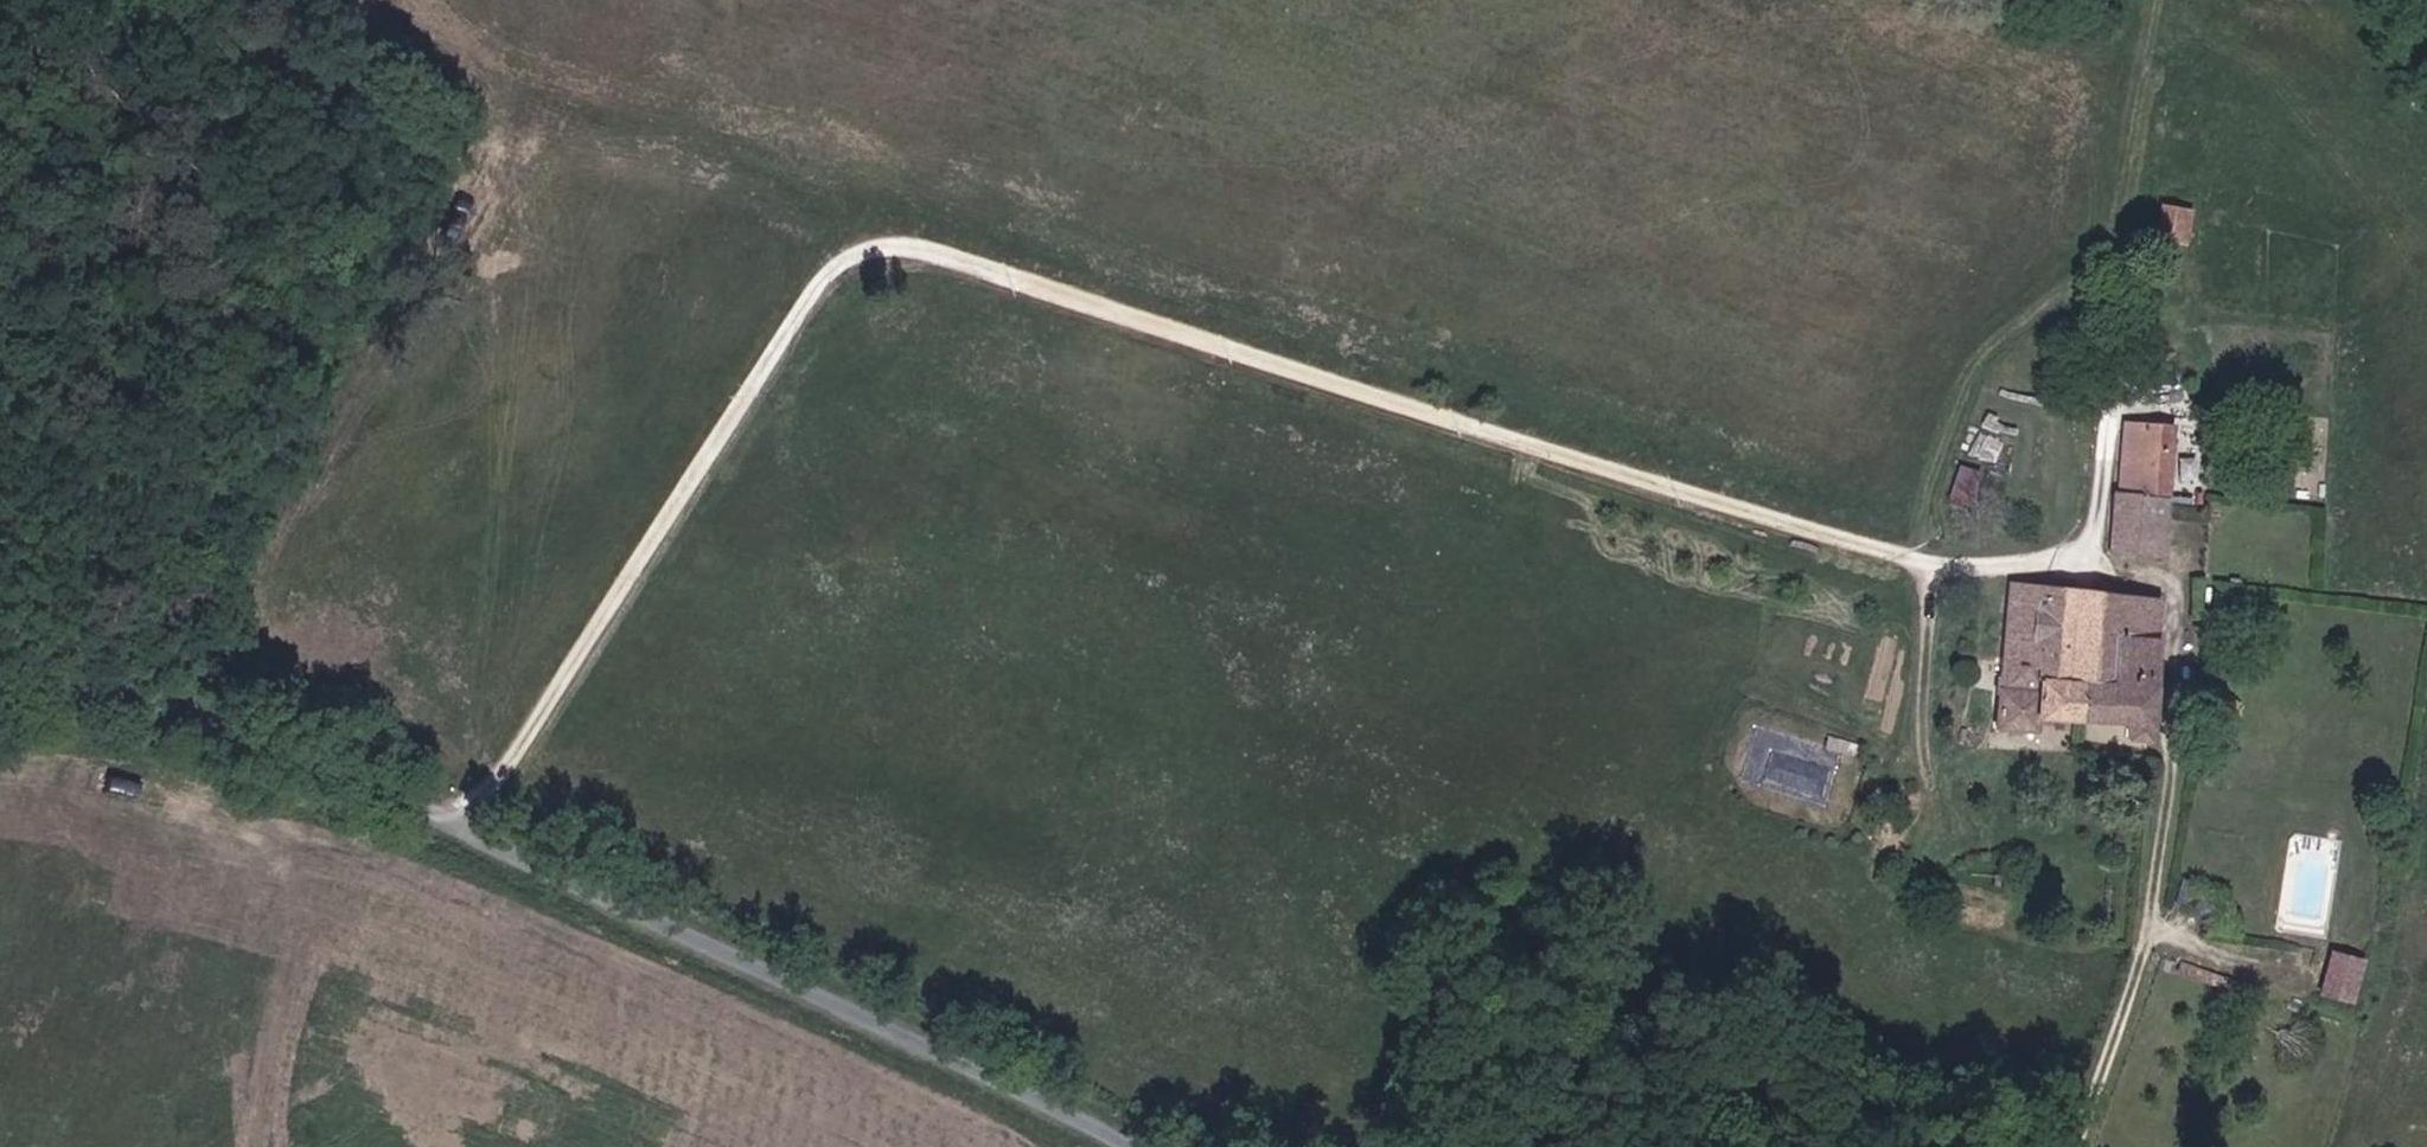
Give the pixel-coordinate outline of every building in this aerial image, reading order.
[(2162,213),(2157,244),(2184,249),(2188,217),(2162,213)] [(2135,286),(2128,308),(2138,311),(2145,289),(2135,286)] [(2113,504),(2111,559),(2160,562),(2169,431),(2124,427),(2118,505),(2113,504)] [(2076,689),(2083,690),(2084,677),(2086,663),(2067,660),(2066,672),(2045,670),(2052,592),(2005,587),(1993,737),(2034,739),(2034,725),(2073,728),(2076,689)] [(2112,681),(2120,600),(2102,598),(2052,592),(2045,670),(2066,672),(2067,660),(2086,663),(2084,677),(2112,681)] [(2120,600),(2112,681),(2084,677),(2083,690),(2076,689),(2073,728),(2123,732),(2123,745),(2144,747),(2155,605),(2120,600)] [(2330,946),(2317,993),(2351,1002),(2364,955),(2330,946)] [(2393,962),(2366,957),(2361,997),(2386,1002),(2393,962)]
